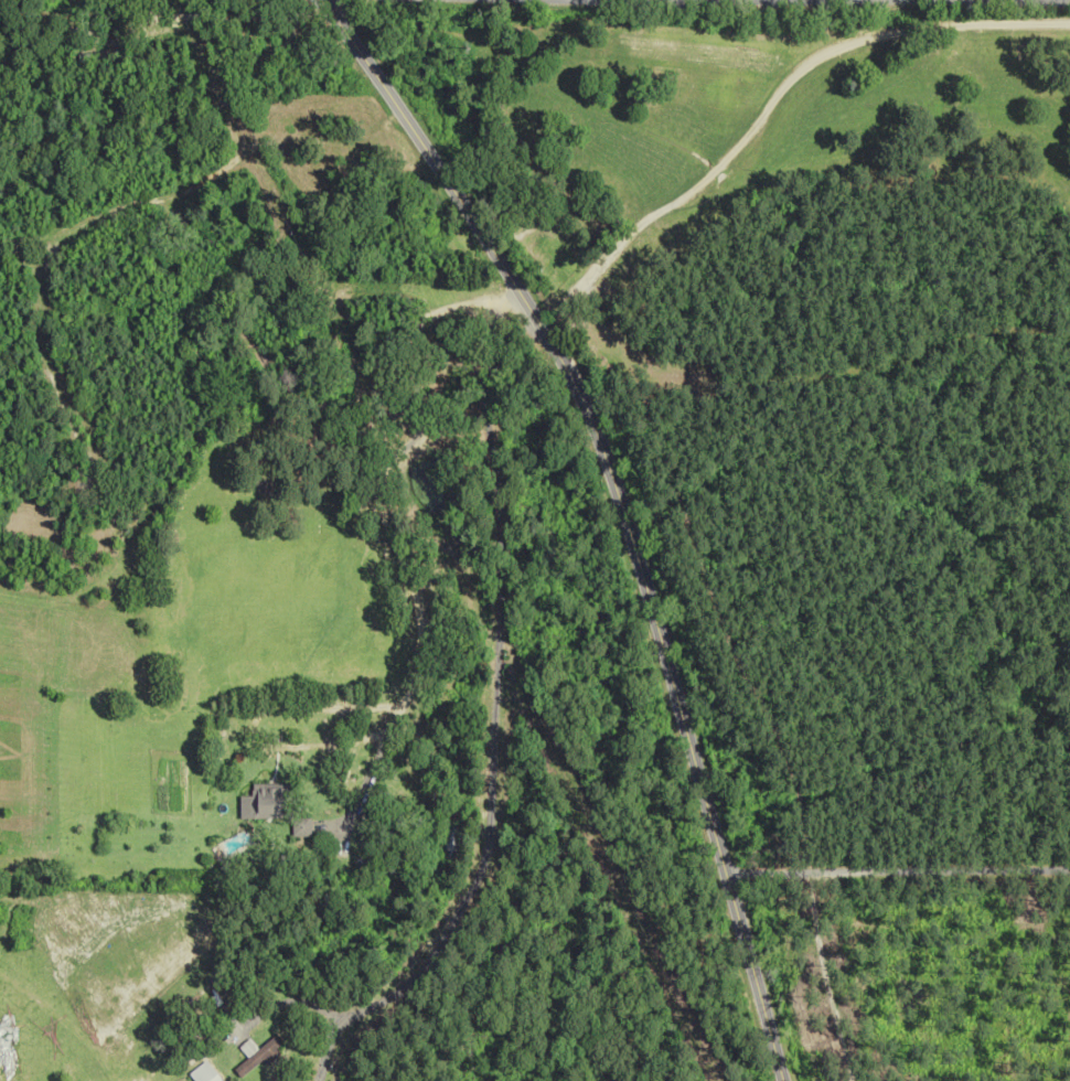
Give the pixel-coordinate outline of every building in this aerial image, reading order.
[(166,557),(155,559),(156,570),(167,569),(166,557)] [(253,784),(253,796),(241,796),(241,819),(293,819),(293,784),(253,784)] [(246,1080),(286,1049),(277,1037),(261,1050),(253,1040),(242,1049),(250,1060),(237,1070),(246,1080)] [(197,1080),(226,1080),(209,1061),(192,1075),(197,1080)]
